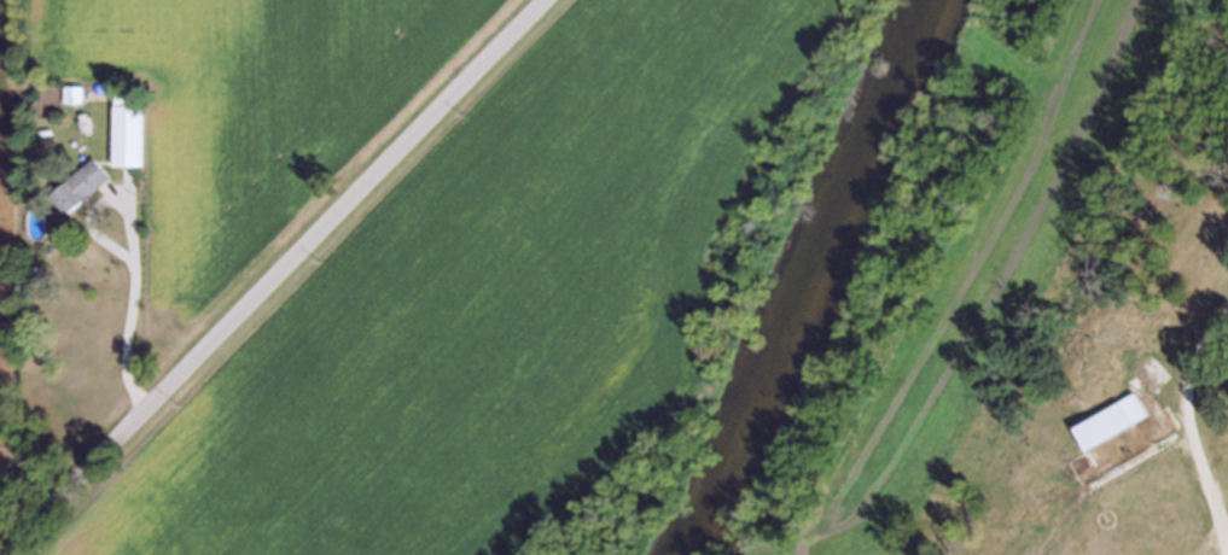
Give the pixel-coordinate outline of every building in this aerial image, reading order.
[(141,164),(142,120),(121,119),(119,153),(128,154),(127,164),(141,164)] [(71,215),(111,175),(93,156),(53,197),(71,215)] [(1091,451),(1152,416),(1138,392),(1077,427),(1091,451)]
